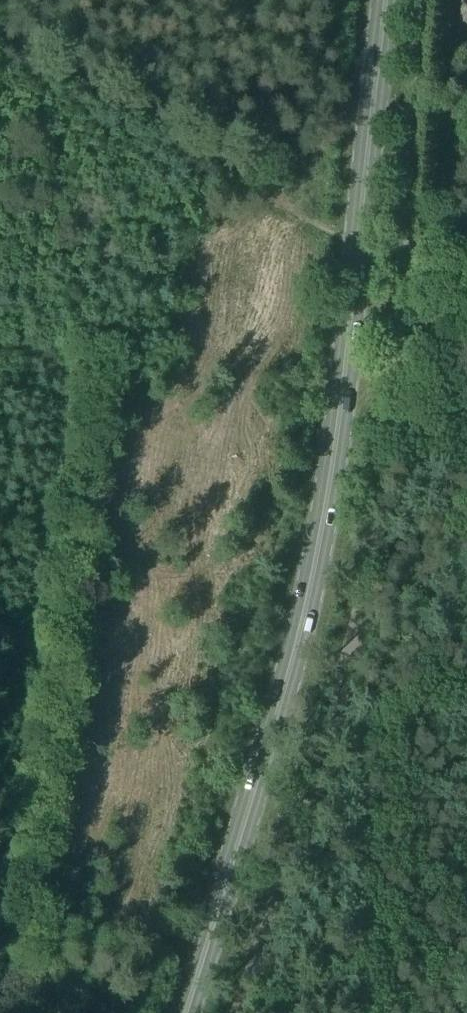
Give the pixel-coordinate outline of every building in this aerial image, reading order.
[(451,381),(452,371),(441,370),(440,380),(451,381)]
